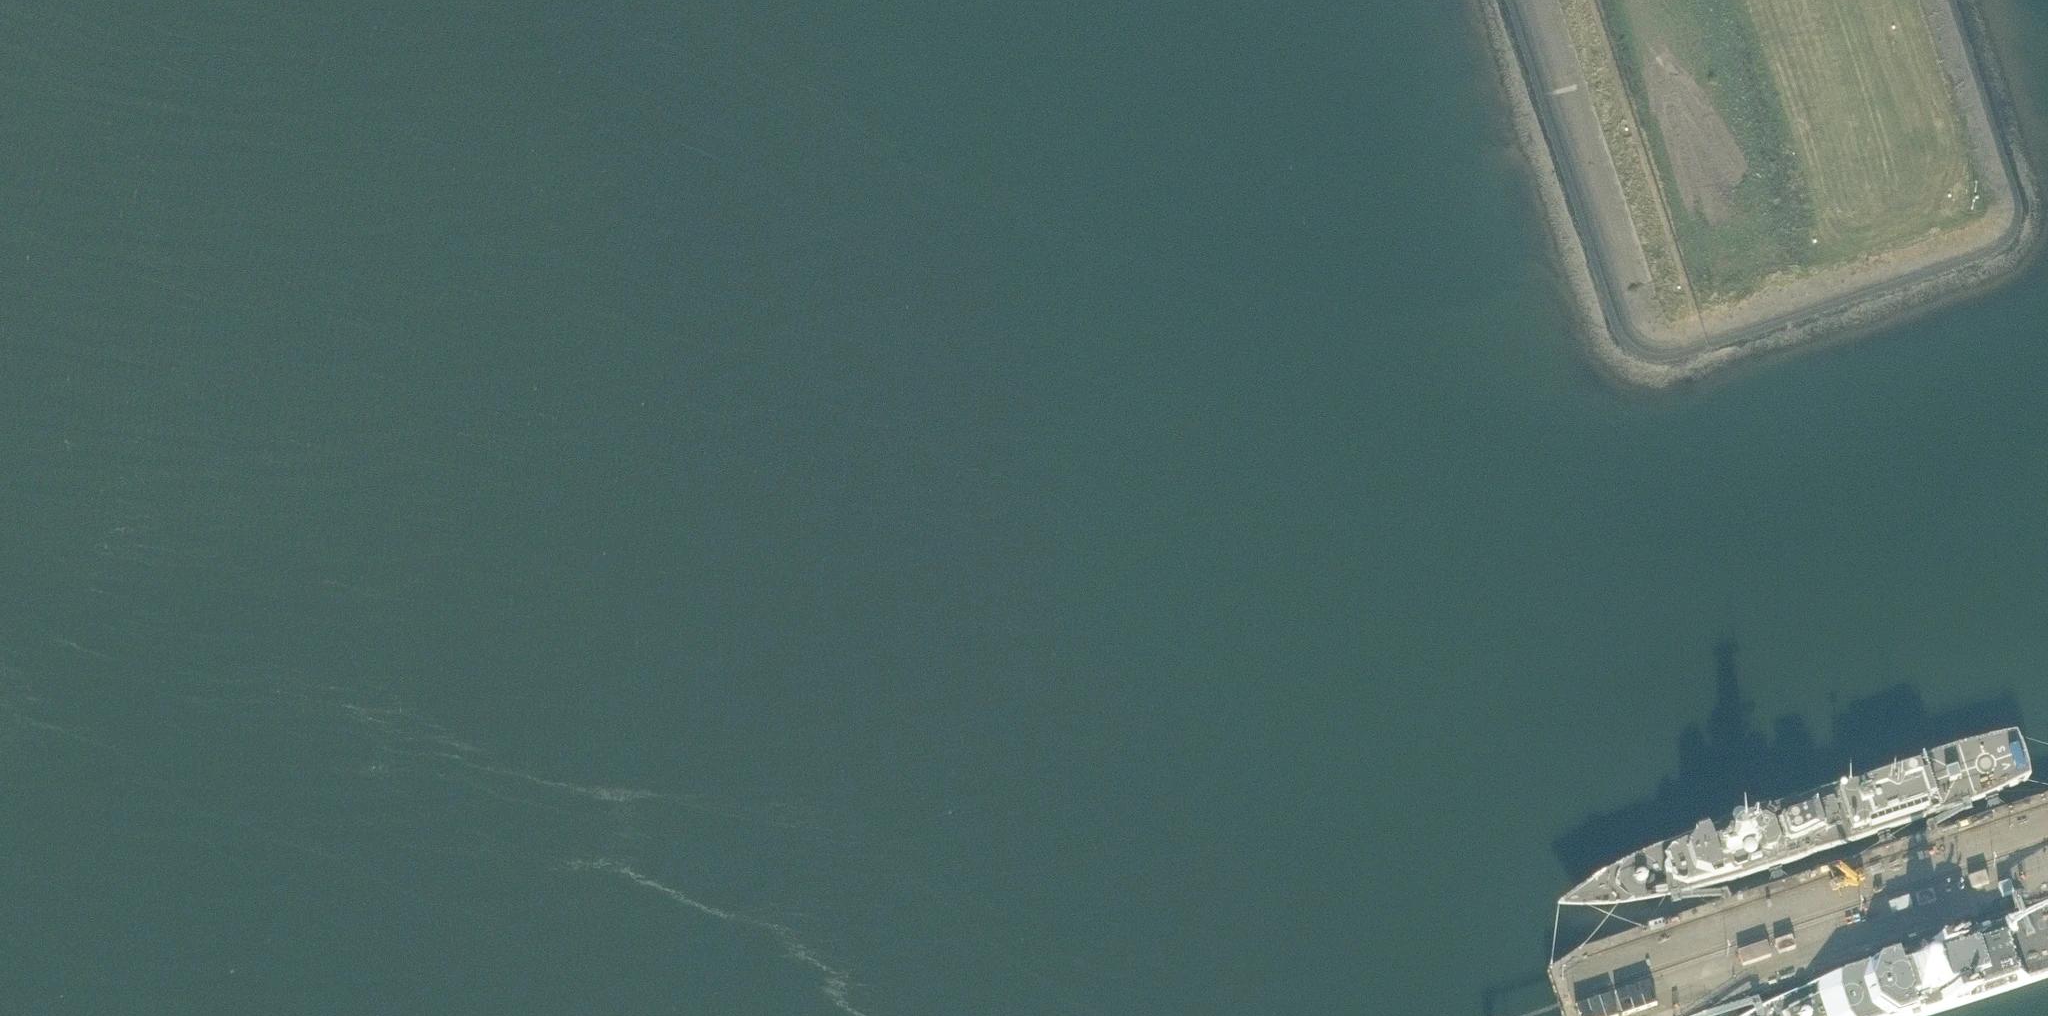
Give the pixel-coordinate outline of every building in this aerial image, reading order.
[(1970,879),(1973,889),(1973,890),(1990,885),(1987,873),(1970,879)] [(1917,897),(1920,907),(1920,908),(1937,902),(1934,891),(1917,897)] [(1776,943),(1780,953),(1780,955),(1797,949),(1793,938),(1776,943)] [(1768,944),(1740,953),(1744,965),(1744,966),(1772,957),(1772,956),(1768,944)]
